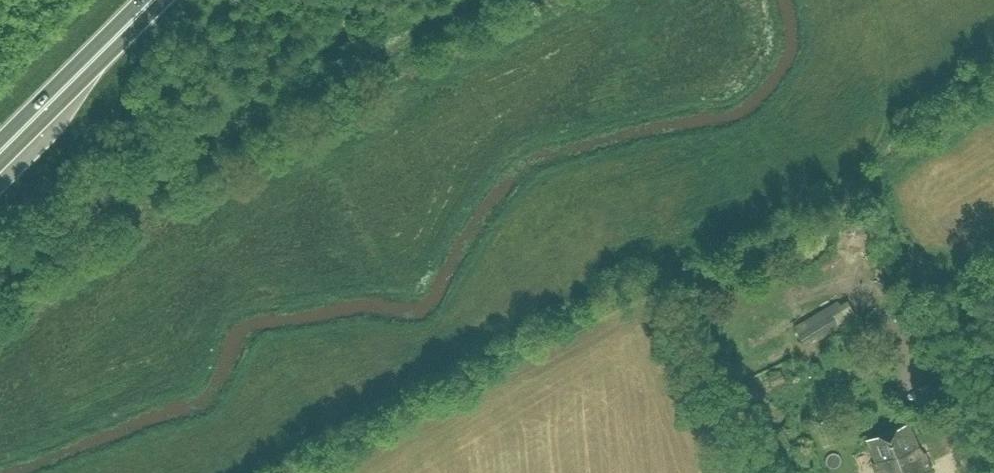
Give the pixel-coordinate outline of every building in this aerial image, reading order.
[(831,317),(783,340),(794,362),(841,338),(831,317)] [(867,438),(877,461),(875,462),(879,472),(927,472),(926,472),(932,470),(925,451),(921,453),(909,422),(867,438)]
